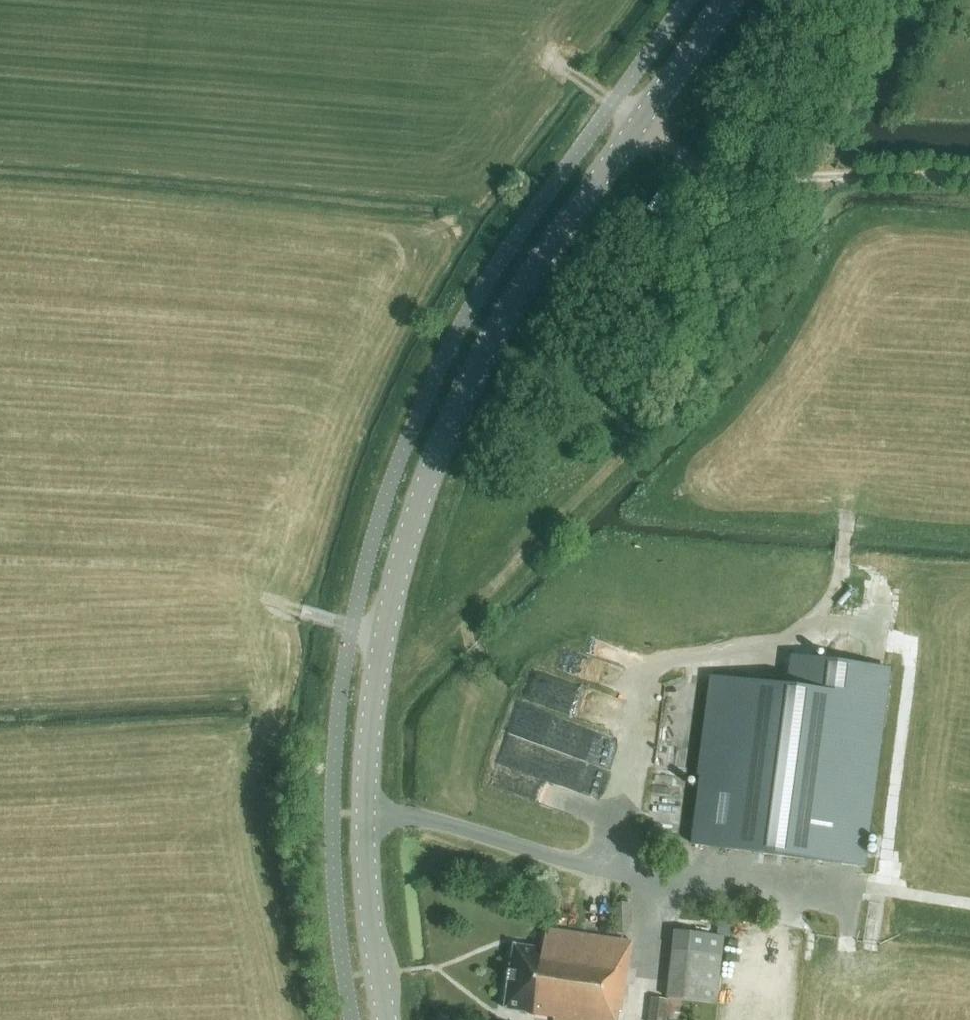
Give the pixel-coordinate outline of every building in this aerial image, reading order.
[(656,215),(669,196),(661,190),(648,210),(656,215)] [(861,867),(887,668),(793,656),(789,687),(715,678),(693,845),(861,867)] [(507,737),(491,787),(527,799),(534,776),(604,799),(614,770),(557,752),(560,744),(543,738),(540,748),(507,737)] [(731,937),(733,924),(721,922),(719,935),(731,937)] [(633,942),(546,930),(543,950),(515,946),(506,1010),(528,1013),(527,1014),(555,1018),(555,1019),(619,1019),(620,1013),(623,1013),(633,942)] [(669,999),(717,1005),(722,954),(724,937),(676,931),(669,999)] [(668,1000),(652,999),(650,1019),(666,1019),(668,1000)]
